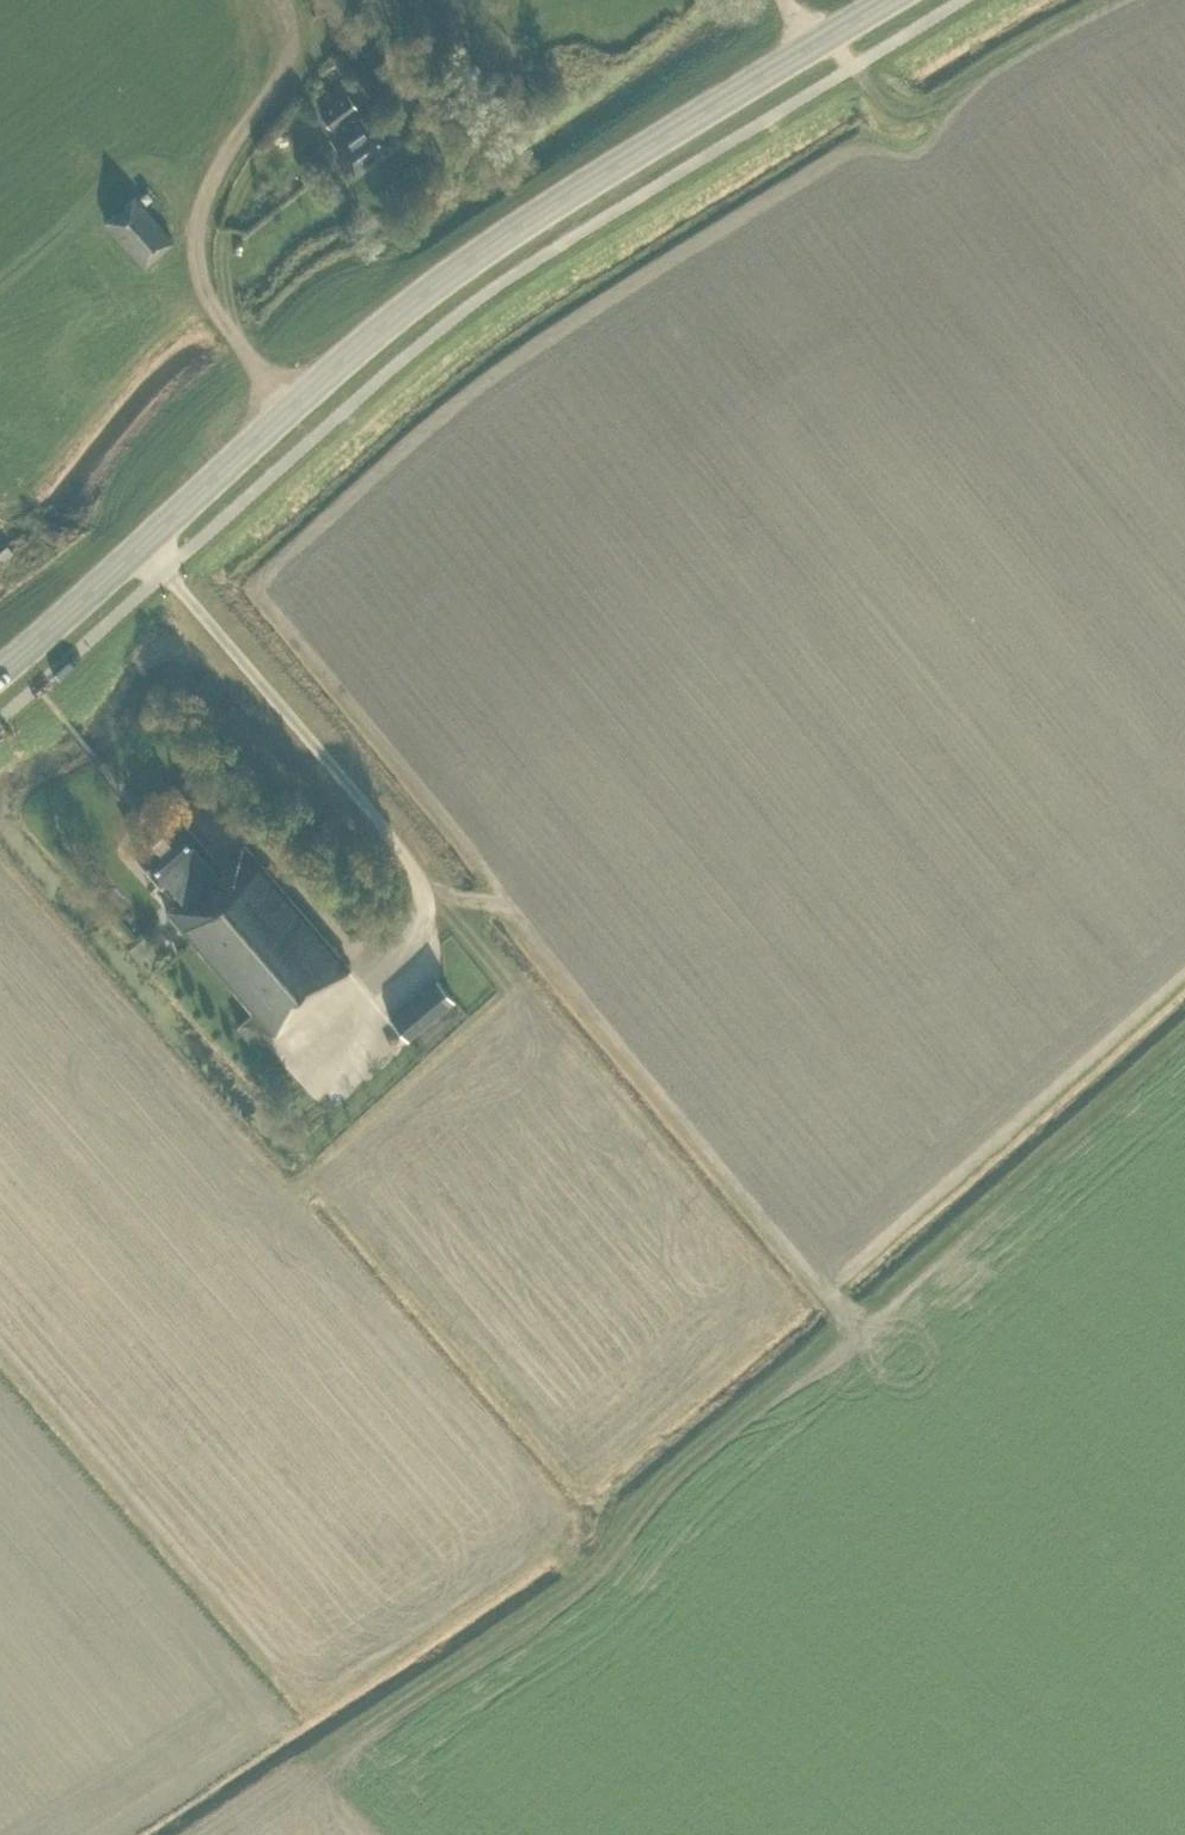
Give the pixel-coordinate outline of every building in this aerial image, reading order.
[(330,137),(355,171),(395,142),(369,108),(361,114),(356,108),(358,106),(348,93),(321,113),(331,127),(333,125),(338,131),(330,137)] [(302,176),(293,164),(282,173),(290,184),(302,176)] [(141,196),(146,201),(151,196),(146,191),(141,196)] [(105,222),(143,265),(172,239),(133,196),(105,222)] [(238,1024),(257,1046),(350,965),(244,842),(222,863),(181,815),(163,830),(161,828),(153,835),(154,837),(136,853),(177,900),(166,909),(253,1011),(238,1024)] [(390,1017),(407,1039),(453,1000),(435,979),(390,1017)]
